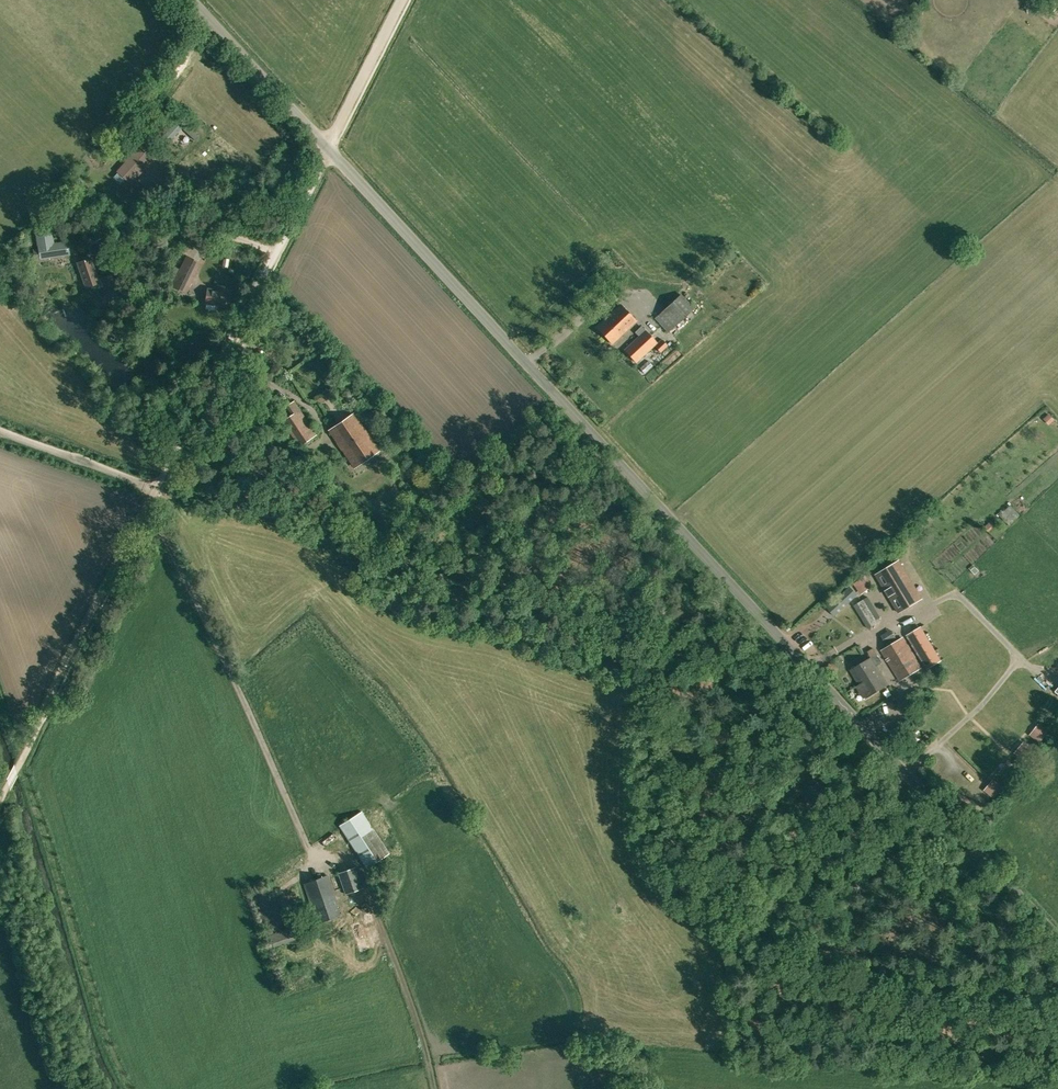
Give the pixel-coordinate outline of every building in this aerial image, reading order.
[(179,119),(162,137),(168,143),(185,125),(179,119)] [(160,139),(155,145),(160,149),(165,144),(160,139)] [(118,171),(113,177),(120,183),(125,178),(131,183),(136,177),(134,175),(144,165),(151,157),(138,146),(131,153),(126,159),(127,161),(118,171)] [(152,203),(144,196),(138,202),(146,210),(152,203)] [(37,231),(39,248),(33,249),(34,259),(69,254),(67,242),(54,243),(52,229),(37,231)] [(186,294),(201,263),(186,255),(175,278),(172,276),(168,285),(171,286),(186,294)] [(79,262),(77,263),(86,287),(99,282),(98,278),(90,258),(79,262)] [(206,303),(217,305),(217,307),(223,308),(224,306),(229,307),(232,288),(219,286),(218,292),(208,290),(207,295),(204,296),(203,300),(206,302),(206,303)] [(655,318),(668,332),(695,308),(681,293),(655,318)] [(637,321),(621,304),(597,327),(612,344),(637,321)] [(625,349),(636,361),(657,342),(642,326),(636,332),(639,336),(625,349)] [(661,352),(668,346),(663,341),(656,348),(661,352)] [(652,358),(644,365),(648,370),(657,363),(652,358)] [(649,372),(656,379),(665,371),(659,364),(649,372)] [(335,387),(330,390),(315,399),(319,405),(339,392),(335,387)] [(284,420),(302,444),(317,434),(294,400),(288,404),(294,413),(284,420)] [(330,430),(355,466),(379,450),(354,414),(330,430)] [(1024,495),(1018,499),(1023,508),(1030,504),(1024,495)] [(1011,522),(1021,514),(1013,504),(1003,512),(1011,522)] [(988,531),(994,526),(989,522),(984,527),(988,531)] [(899,560),(876,574),(899,612),(922,598),(899,560)] [(860,593),(872,585),(865,575),(854,584),(860,593)] [(858,593),(850,584),(826,606),(835,615),(858,593)] [(877,623),(864,599),(854,605),(863,620),(859,623),(864,631),(877,623)] [(939,661),(937,657),(922,628),(907,635),(928,669),(939,661)] [(903,638),(882,650),(900,680),(921,668),(903,638)] [(878,664),(882,662),(877,653),(851,669),(860,684),(857,686),(864,697),(866,696),(867,697),(889,684),(878,664)] [(833,672),(835,665),(828,663),(826,670),(833,672)] [(1025,684),(1033,680),(1030,673),(1022,677),(1025,684)] [(888,689),(883,693),(886,698),(892,695),(888,689)] [(1043,706),(1052,698),(1047,692),(1038,700),(1043,706)] [(1039,724),(1029,736),(1040,744),(1049,733),(1039,724)] [(1024,743),(1014,754),(1025,763),(1034,751),(1024,743)] [(1009,761),(999,773),(1010,782),(1019,770),(1009,761)] [(993,780),(984,792),(995,800),(1004,789),(993,780)] [(366,867),(389,853),(362,811),(340,825),(366,867)] [(338,873),(346,894),(362,888),(355,867),(338,873)] [(304,883),(315,913),(316,913),(319,923),(340,915),(336,904),(337,904),(327,875),(304,883)] [(302,922),(274,932),(272,927),(284,923),(272,890),(255,895),(267,929),(268,934),(273,948),(307,935),(302,922)] [(371,911),(362,914),(366,924),(375,921),(371,911)] [(361,920),(350,924),(360,953),(371,949),(361,920)]
